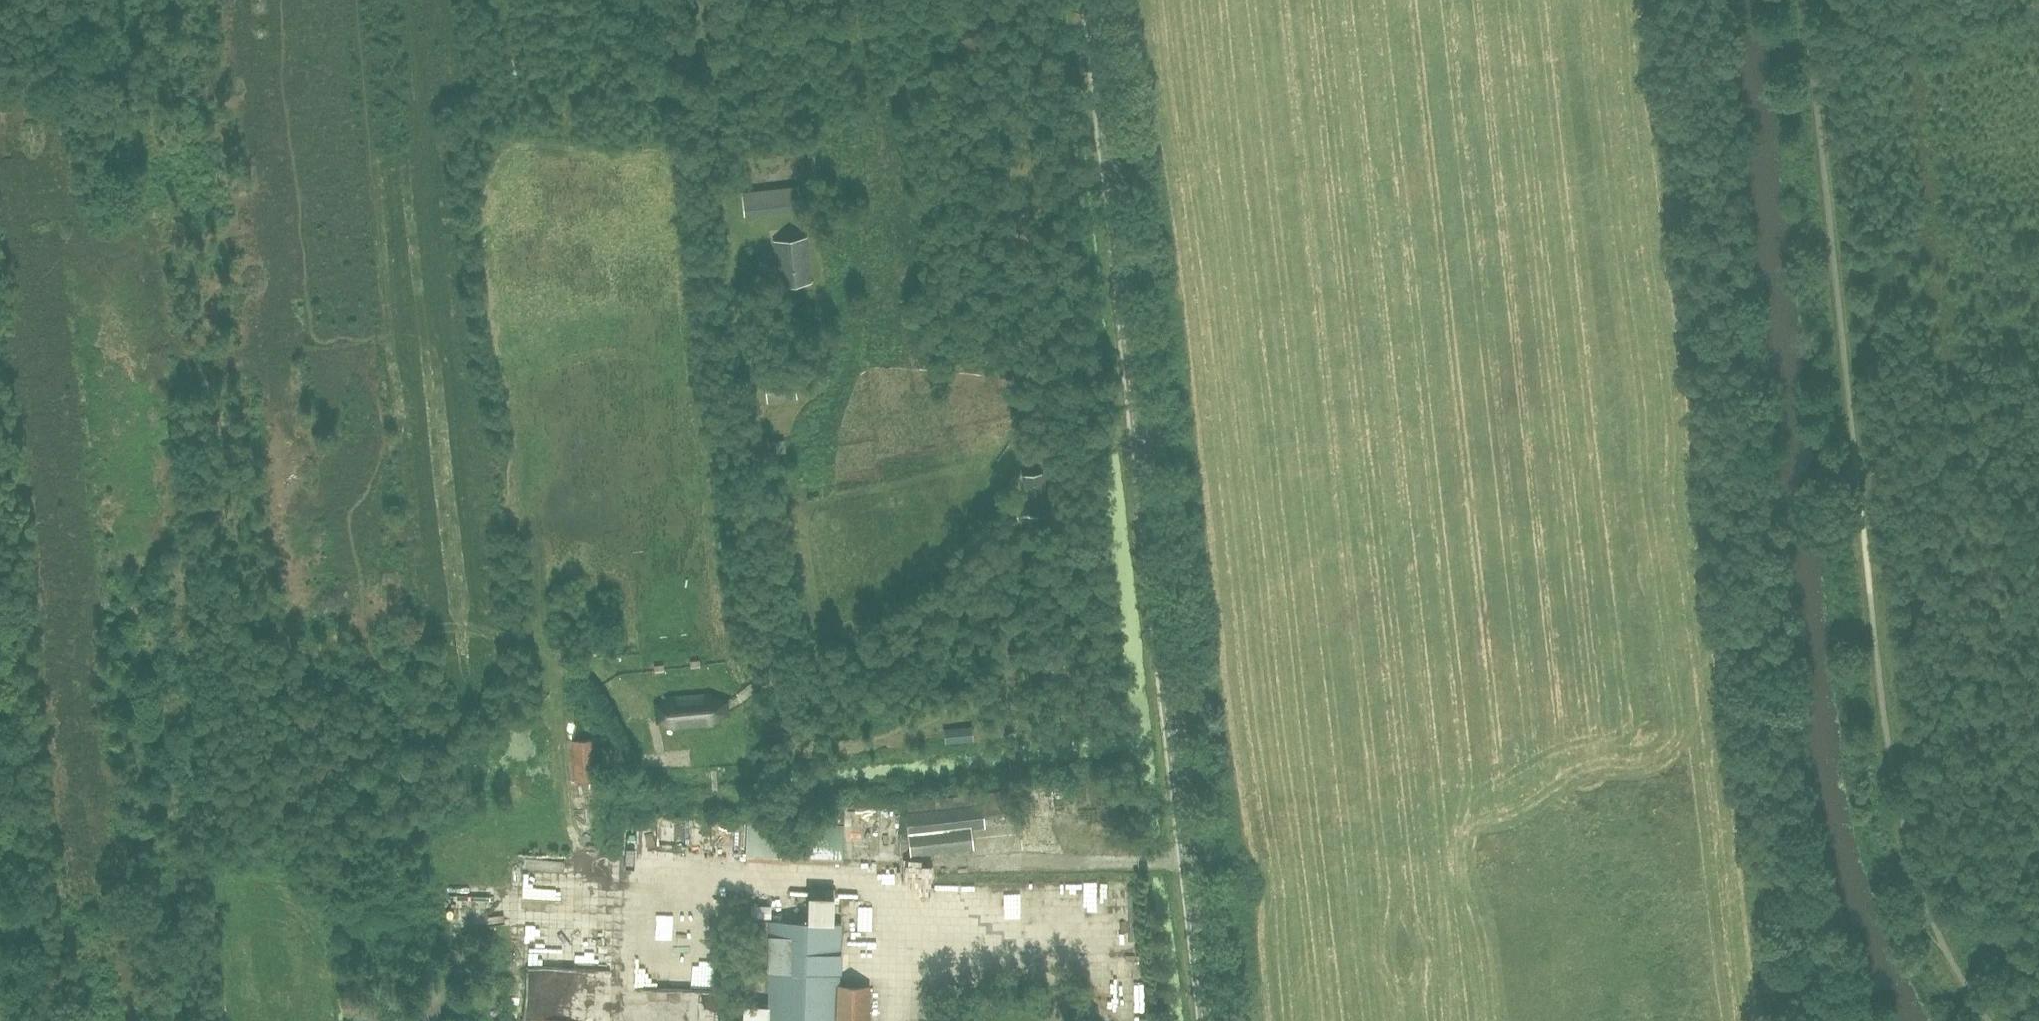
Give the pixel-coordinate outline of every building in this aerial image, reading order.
[(787,187),(741,192),(744,216),(789,211),(787,187)] [(807,238),(773,242),(778,287),(812,284),(807,238)] [(783,378),(765,380),(768,404),(797,400),(794,376),(787,377),(788,383),(784,383),(783,378)] [(1049,514),(1048,508),(1044,472),(1022,475),(1025,501),(1015,502),(1017,518),(1049,514)] [(654,705),(656,724),(673,730),(712,726),(729,714),(728,700),(710,692),(670,695),(654,705)] [(972,726),(946,729),(946,736),(947,744),(973,741),(972,726)] [(579,769),(594,767),(592,753),(577,756),(579,769)] [(907,801),(909,813),(913,853),(973,847),(972,839),(971,827),(985,825),(984,819),(1019,815),(1031,814),(1028,788),(1016,790),(907,801)] [(876,852),(876,818),(861,818),(861,852),(876,852)] [(646,820),(645,843),(665,844),(665,820),(646,820)] [(730,822),(682,820),(682,851),(699,851),(698,859),(717,859),(718,837),(746,837),(747,830),(730,830),(730,822)] [(630,837),(630,853),(640,854),(641,837),(630,837)] [(579,953),(619,954),(620,901),(608,901),(608,892),(587,892),(587,885),(598,886),(598,878),(580,877),(580,869),(517,868),(515,934),(532,934),(532,950),(515,950),(515,967),(579,968),(579,953)] [(911,876),(911,869),(878,869),(878,882),(896,882),(896,876),(911,876)] [(939,907),(959,907),(958,885),(939,886),(939,907)] [(1030,907),(1029,887),(1018,887),(1019,908),(1030,907)] [(809,922),(749,921),(746,1020),(865,1020),(867,988),(840,985),(842,923),(833,922),(834,889),(809,888),(809,922)] [(987,889),(988,915),(1003,914),(1002,889),(987,889)] [(683,904),(682,987),(722,987),(724,904),(683,904)] [(1073,945),(1101,946),(1101,953),(1128,954),(1128,928),(1074,927),(1073,945)] [(679,986),(680,957),(664,956),(664,942),(645,942),(645,985),(679,986)] [(590,971),(619,971),(619,960),(590,960),(590,971)] [(1123,972),(1123,979),(1103,979),(1102,996),(1144,997),(1145,973),(1123,972)] [(565,973),(565,984),(588,984),(588,973),(565,973)] [(915,1020),(933,1020),(919,1010),(912,1019),(915,1020)]
